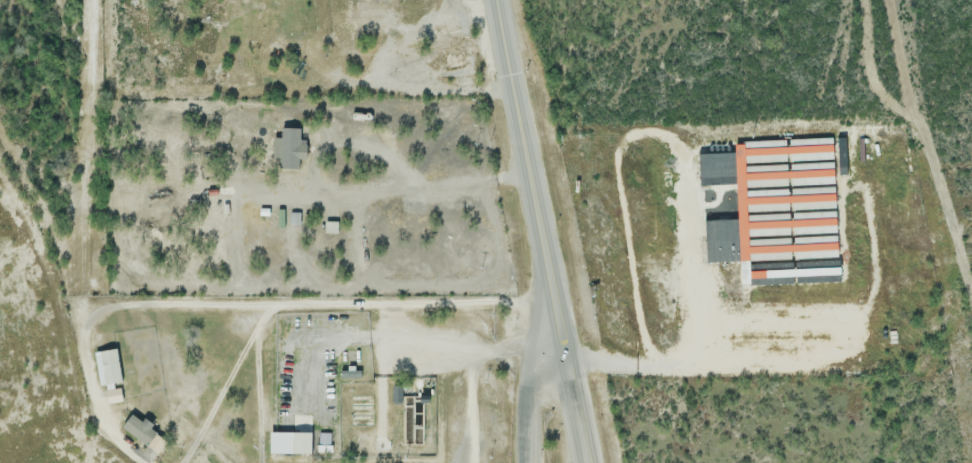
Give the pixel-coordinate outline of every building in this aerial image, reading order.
[(282,127),(300,128),(300,139),(307,139),(306,155),(300,155),(300,168),(282,168),(282,157),(275,156),(275,138),(282,138),(282,127)] [(747,141),(838,138),(842,281),(751,284),(744,285),(743,261),(709,262),(708,222),(742,220),(741,184),(703,185),(702,154),(740,153),(739,144),(747,144),(747,141)] [(97,356),(120,353),(124,383),(101,387),(97,356)] [(392,385),(400,385),(401,402),(393,402),(392,385)] [(122,426),(132,414),(154,432),(145,444),(122,426)] [(270,453),(271,432),(312,433),(311,453),(270,453)] [(320,433),(332,433),(332,451),(320,451),(320,433)]
